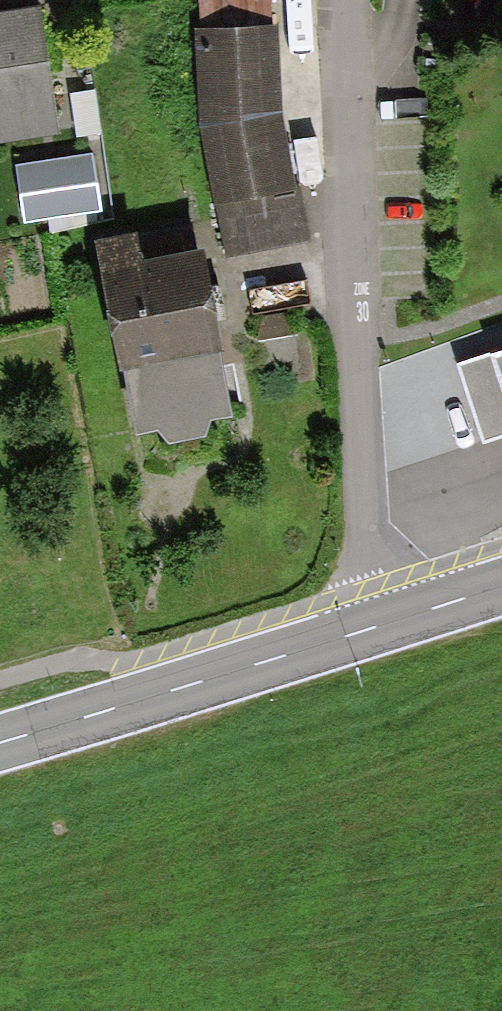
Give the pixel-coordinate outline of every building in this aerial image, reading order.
[(201,133),(223,256),(307,241),(285,117),(279,26),(270,27),(268,0),(202,0),(204,31),(196,29),(201,133)] [(61,136),(43,15),(0,22),(0,145),(61,136)] [(102,213),(94,154),(13,166),(22,224),(102,213)] [(170,448),(205,441),(208,425),(232,420),(203,258),(140,270),(134,238),(98,245),(122,376),(127,377),(137,439),(162,435),(170,448)] [(455,368),(484,454),(501,448),(501,353),(455,368)]
